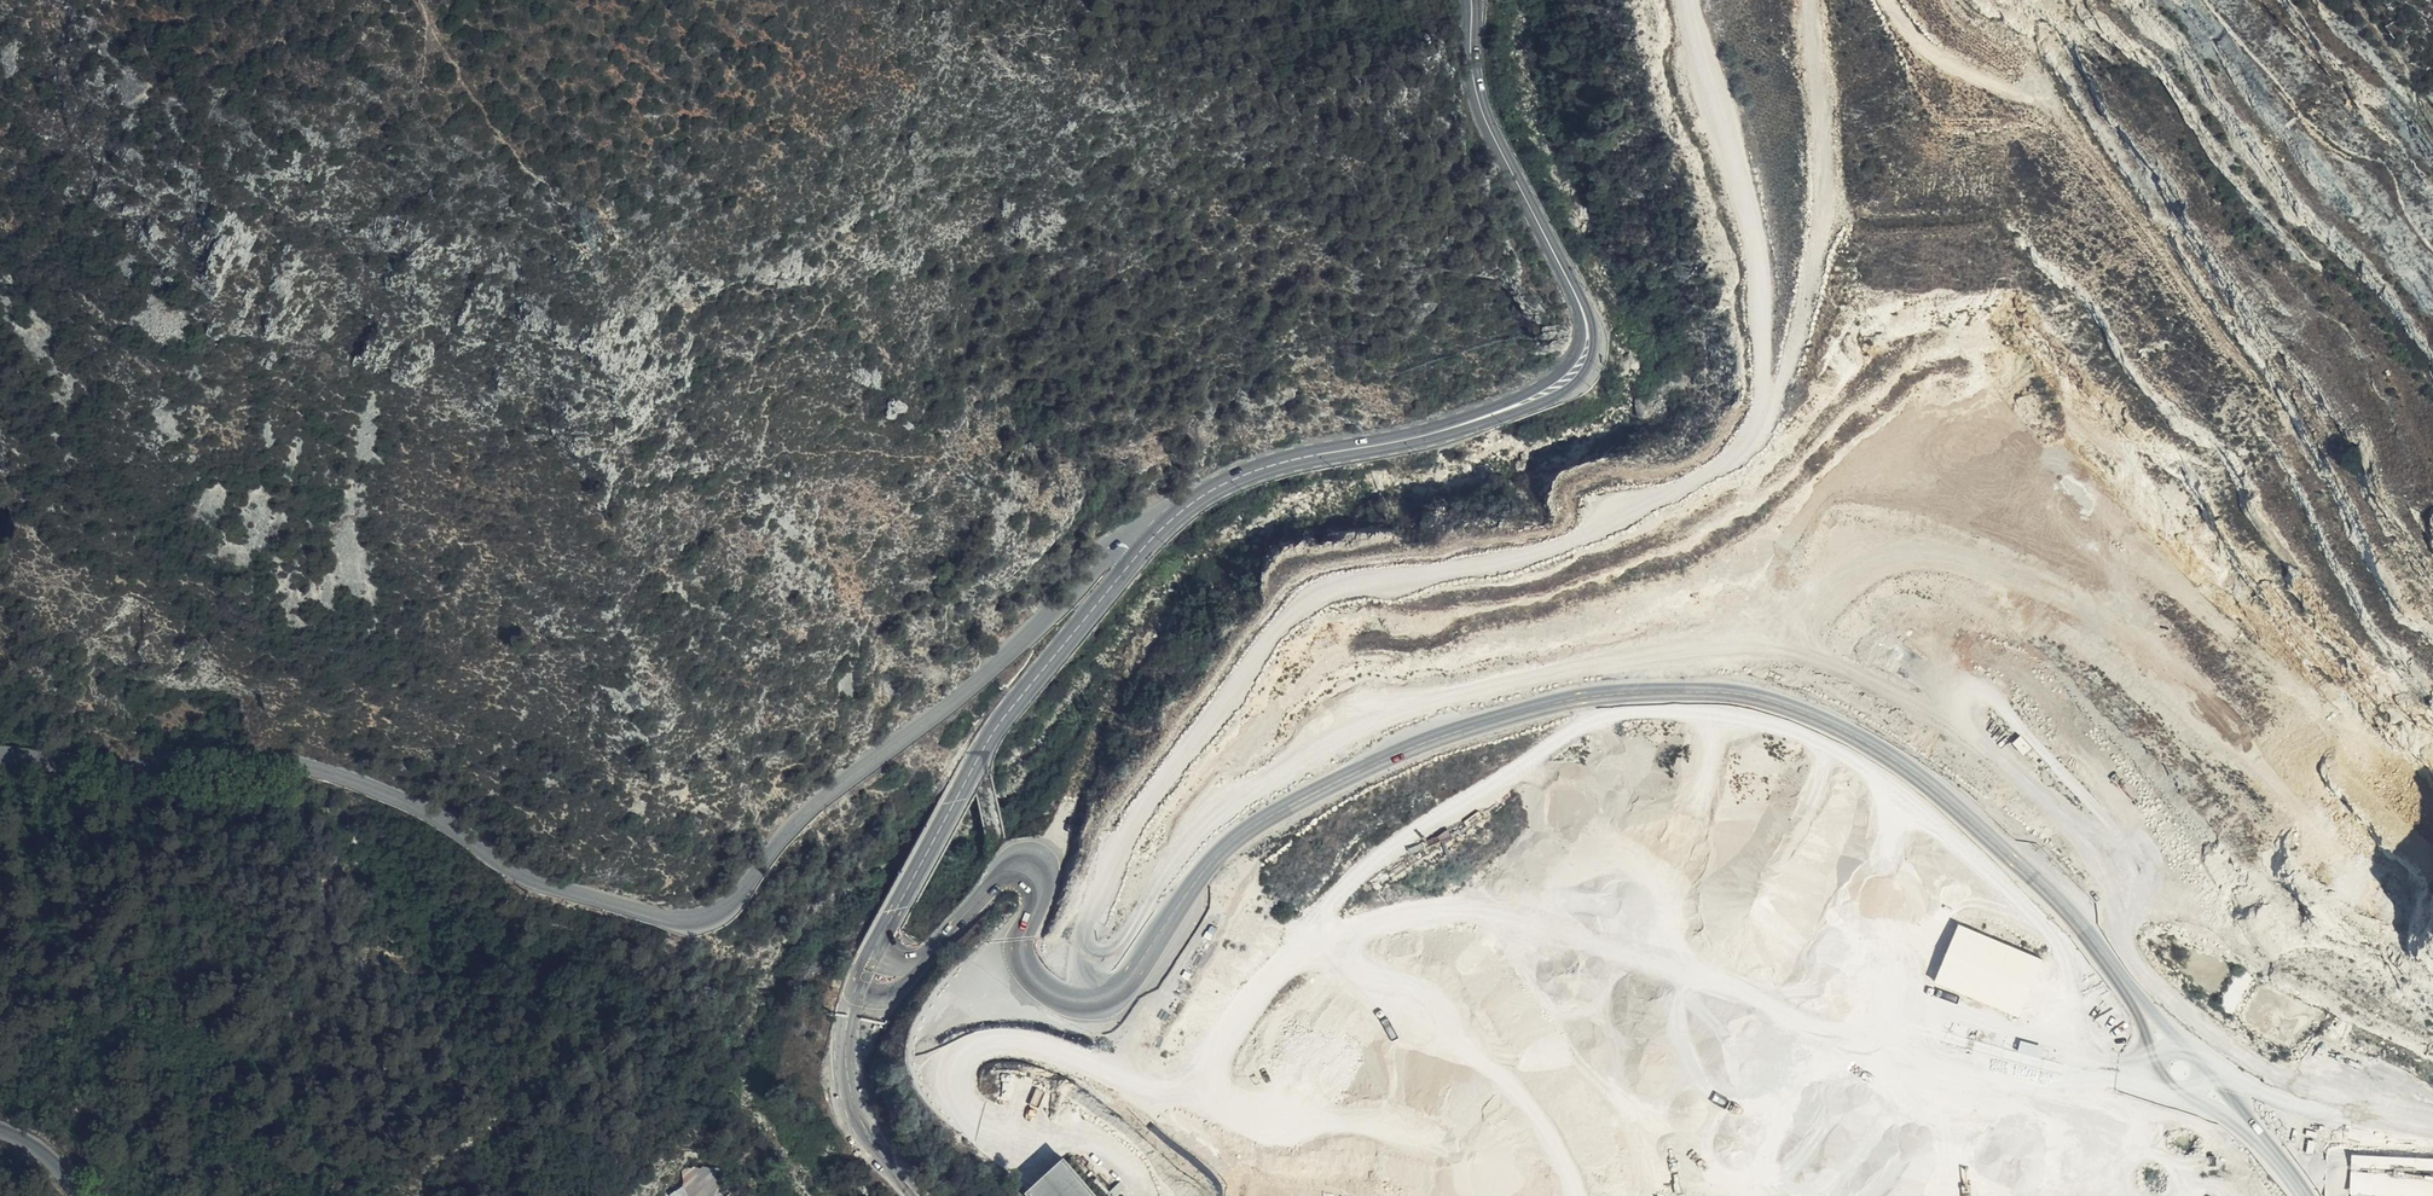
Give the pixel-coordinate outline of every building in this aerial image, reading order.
[(2397,46),(2411,37),(2403,25),(2388,34),(2397,46)] [(2022,1015),(2044,956),(1959,923),(1936,982),(2022,1015)] [(2354,1153),(2351,1189),(2388,1192),(2388,1189),(2408,1191),(2409,1176),(2396,1175),(2396,1164),(2420,1166),(2421,1157),(2354,1153)] [(1065,1158),(1026,1195),(1027,1195),(1098,1195),(1065,1158)] [(716,1167),(681,1172),(689,1195),(731,1195),(716,1167)] [(1187,1190),(1172,1185),(1148,1189),(1155,1195),(1184,1195),(1187,1190)]
